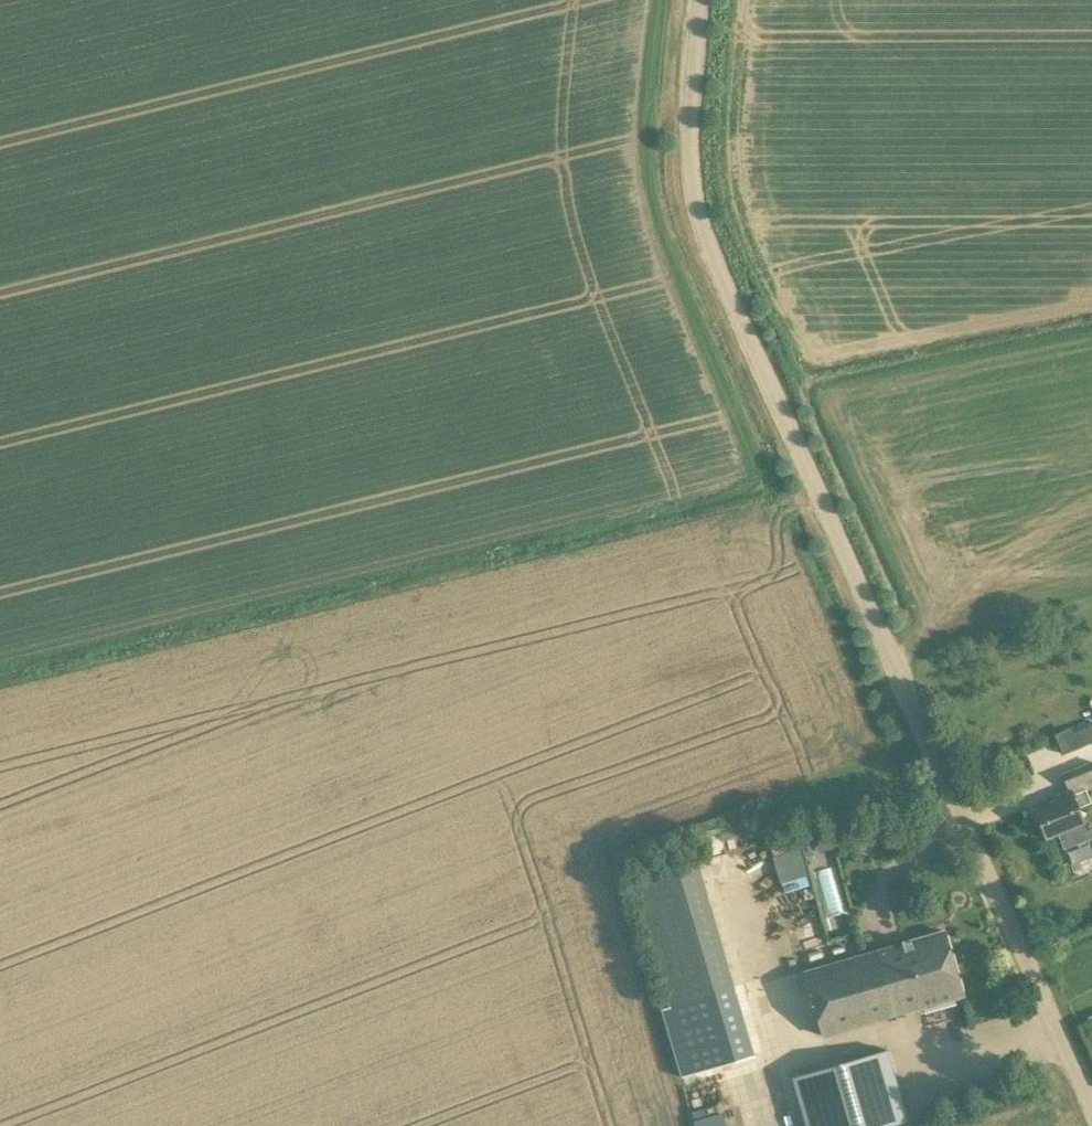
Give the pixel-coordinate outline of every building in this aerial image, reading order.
[(1072,734),(1057,739),(1063,752),(1091,741),(1091,726),(1072,734)] [(1066,793),(1056,797),(1056,800),(1035,810),(1047,837),(1083,822),(1078,810),(1090,804),(1085,793),(1091,790),(1091,762),(1059,776),(1066,793)] [(670,1007),(734,988),(697,861),(633,879),(670,1007)] [(825,916),(845,913),(838,862),(818,865),(825,916)] [(805,971),(824,1036),(962,996),(943,931),(805,971)] [(687,1076),(715,1068),(702,1023),(674,1031),(687,1076)] [(792,1076),(807,1125),(892,1125),(907,1122),(886,1049),(792,1076)] [(696,1087),(702,1118),(726,1114),(720,1083),(696,1087)]
